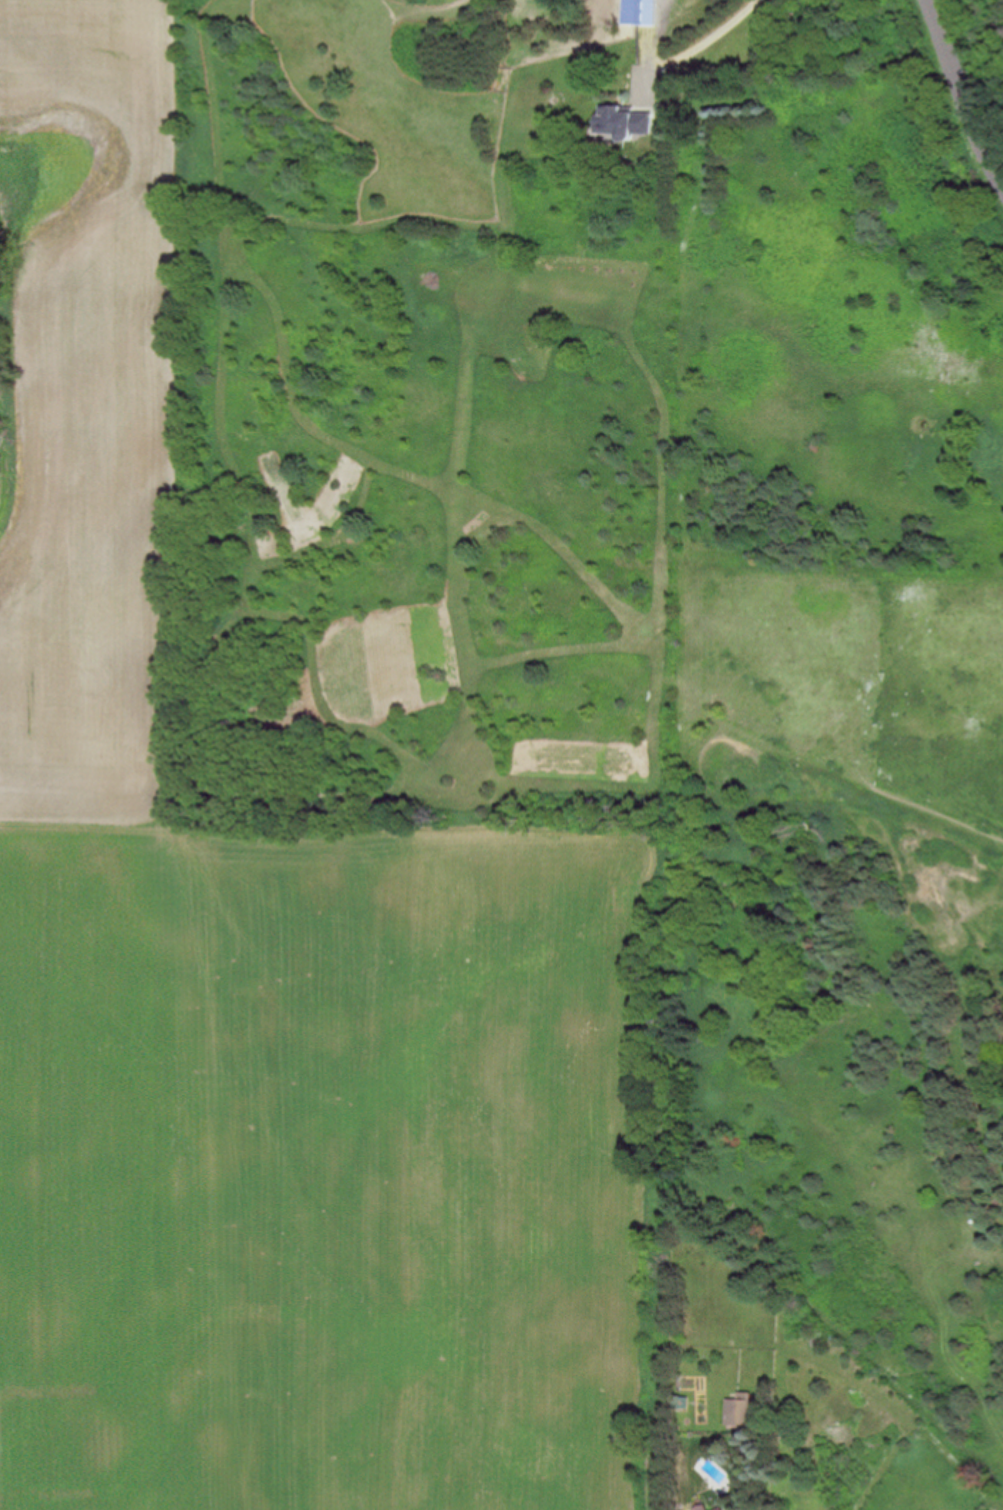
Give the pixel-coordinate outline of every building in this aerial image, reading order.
[(656,0),(637,0),(637,25),(656,25),(656,0)] [(633,139),(634,132),(653,132),(653,112),(624,111),(624,104),(599,103),(598,138),(633,139)] [(752,1397),(725,1397),(725,1424),(752,1424),(752,1397)]
